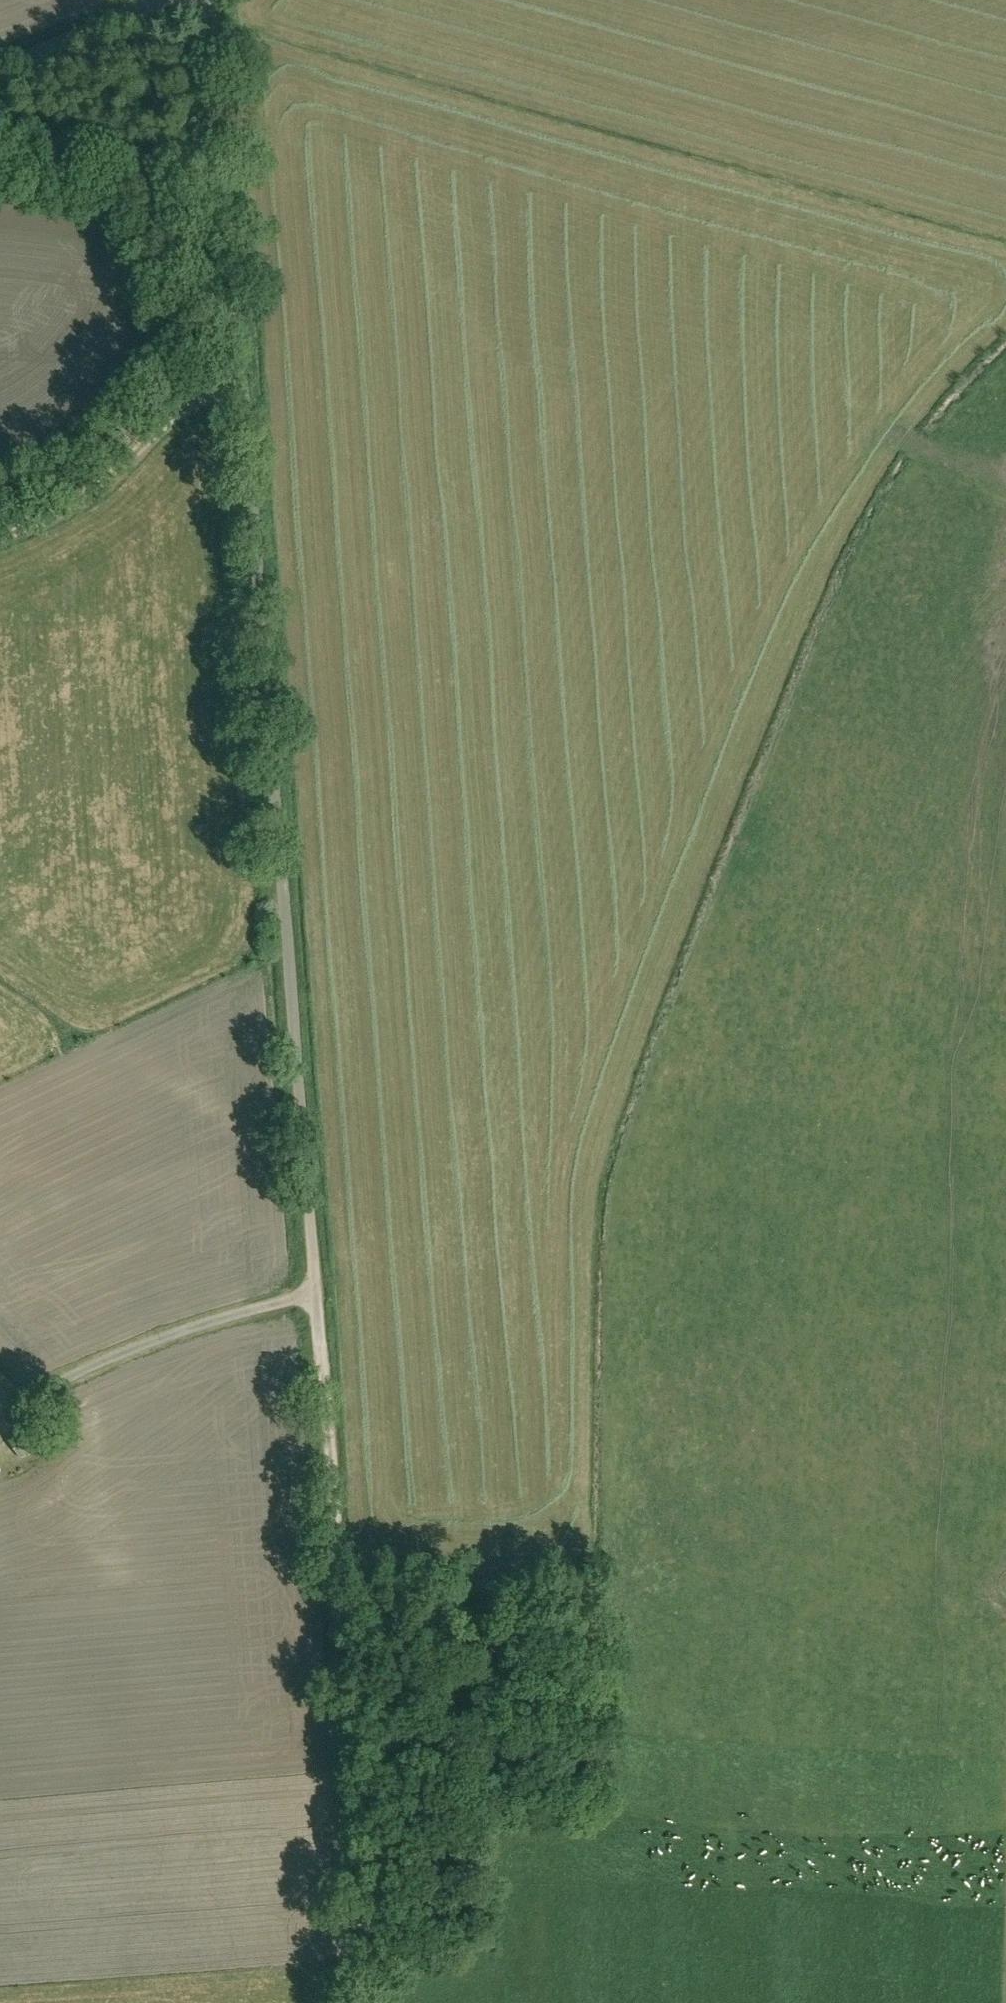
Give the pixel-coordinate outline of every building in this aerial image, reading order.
[(35,1450),(43,1444),(29,1425),(21,1431),(35,1450)]
